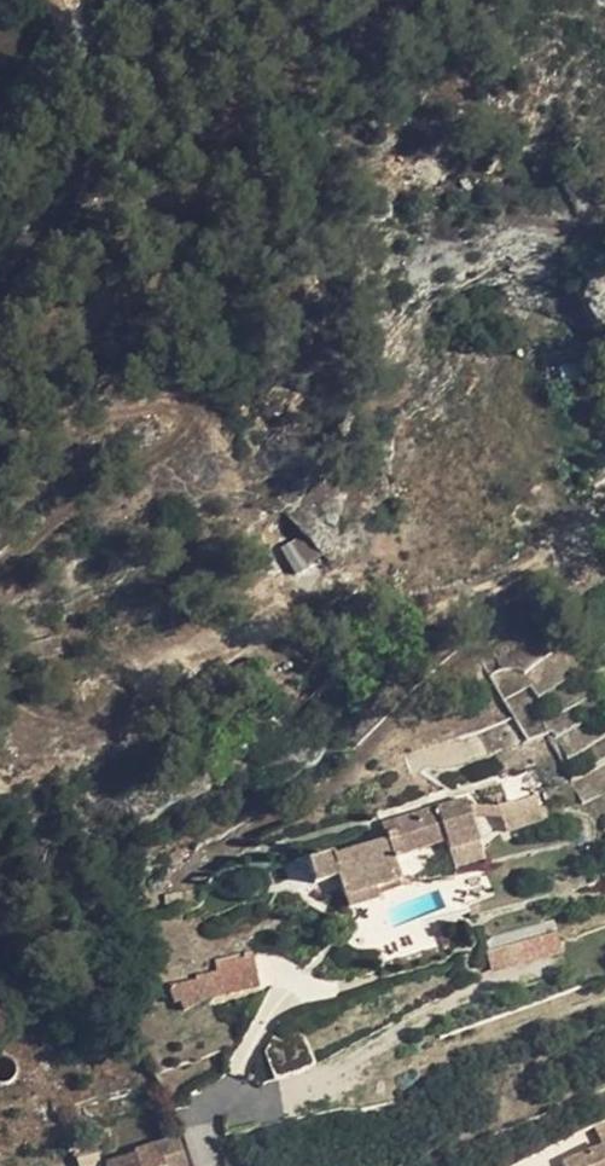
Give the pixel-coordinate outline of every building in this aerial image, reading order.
[(48,2),(54,20),(52,35),(69,40),(69,34),(76,35),(67,11),(78,7),(76,0),(47,0),(48,2)] [(294,573),(317,558),(301,533),(278,548),(294,573)] [(508,830),(544,819),(535,795),(528,796),(520,800),(517,800),(499,803),(500,805),(503,815),(508,830)] [(449,849),(479,841),(471,814),(468,804),(466,798),(439,806),(438,805),(392,819),(383,823),(386,837),(335,853),(334,851),(309,858),(315,881),(339,875),(345,895),(382,884),(401,879),(415,879),(433,879),(432,875),(454,868),(449,849)] [(500,805),(468,804),(471,814),(503,815),(500,805)] [(479,841),(449,849),(454,868),(485,859),(479,841)] [(454,868),(432,875),(433,879),(453,880),(454,868)] [(382,884),(345,895),(349,907),(385,897),(382,884)] [(557,931),(486,951),(492,972),(563,953),(557,931)] [(250,950),(231,954),(233,963),(199,972),(200,976),(168,985),(174,1002),(180,1001),(184,1011),(207,1000),(223,993),(260,986),(250,950)] [(595,1123),(604,1144),(604,1143),(604,1119),(595,1123)] [(116,1165),(187,1165),(178,1137),(148,1146),(151,1155),(116,1165)] [(604,1144),(588,1150),(594,1165),(604,1165),(604,1143),(604,1144)] [(588,1150),(562,1161),(564,1165),(594,1165),(588,1150)]
